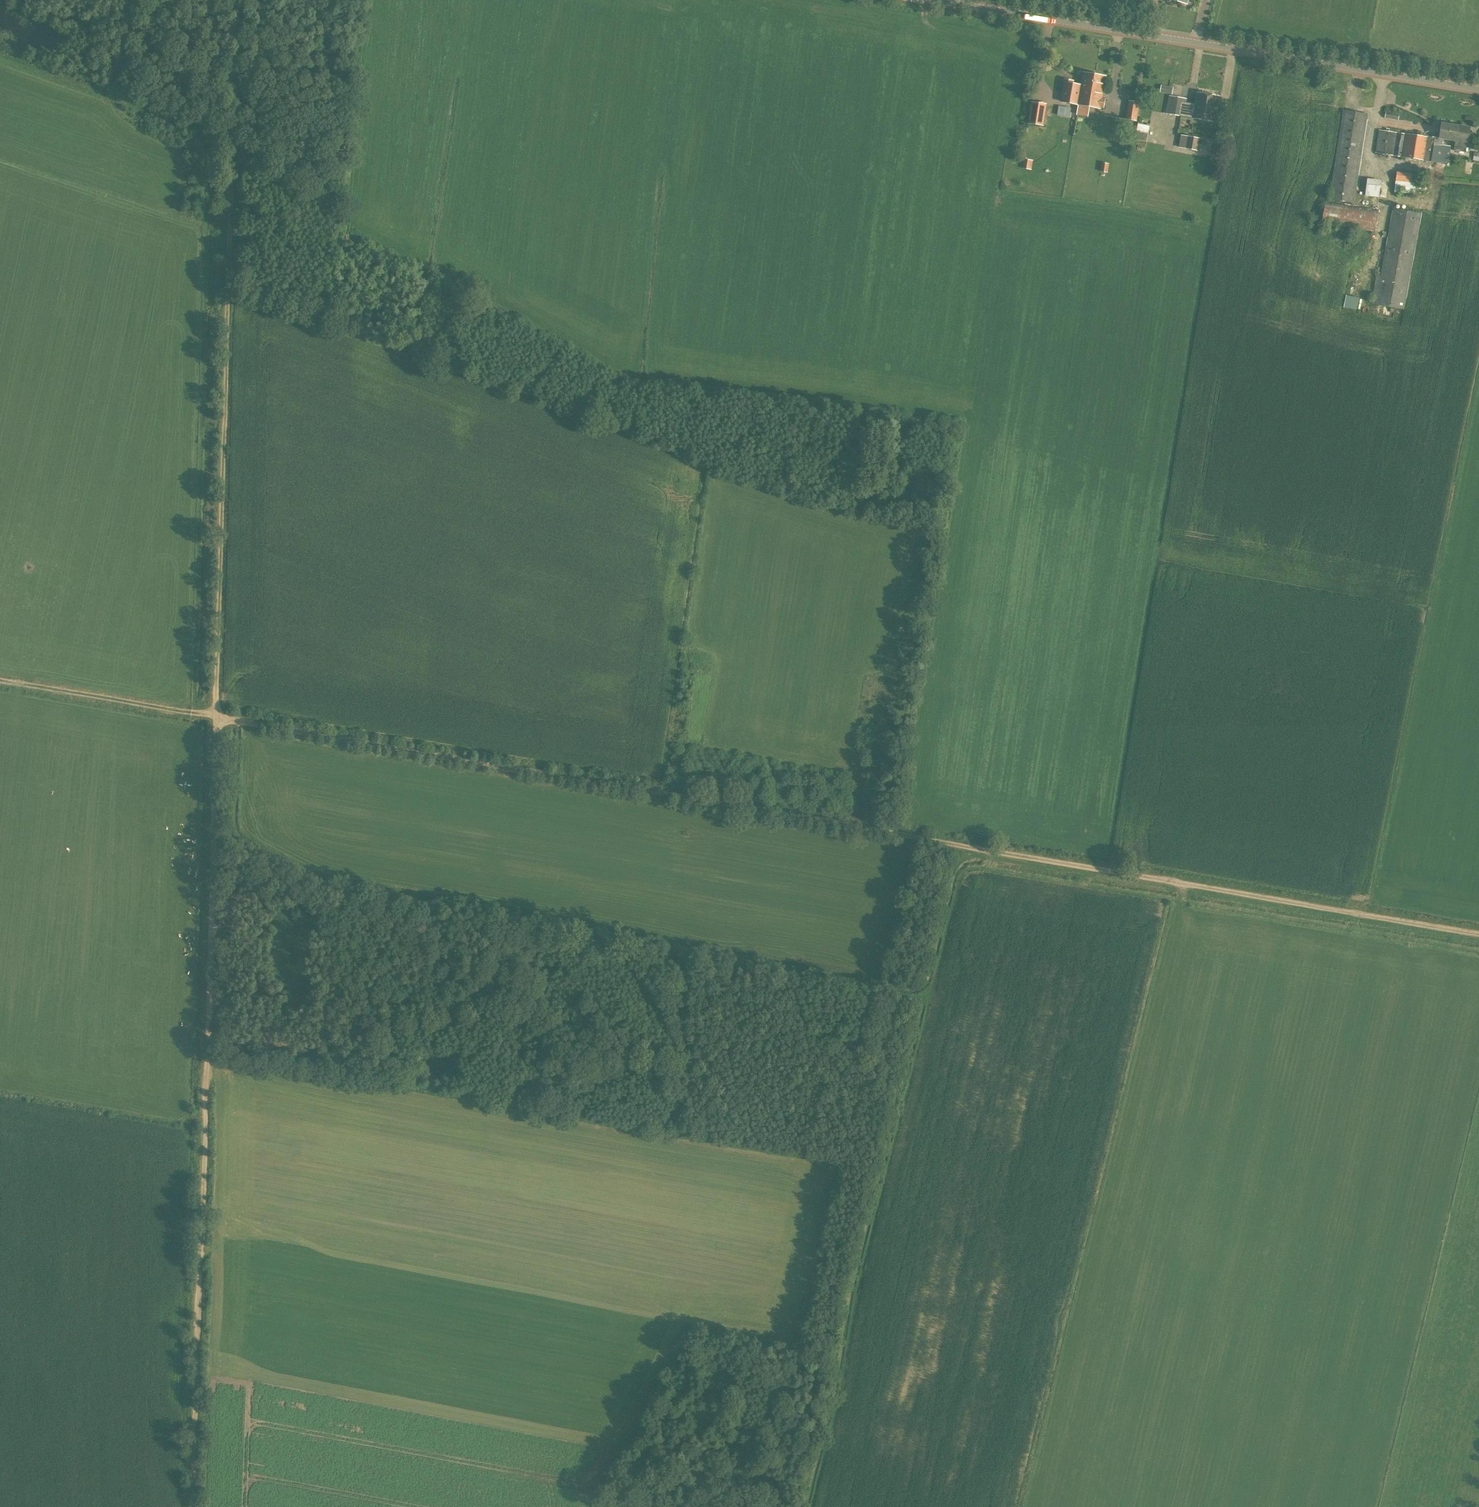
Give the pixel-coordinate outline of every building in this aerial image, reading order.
[(1092,91),(1095,75),(1084,73),(1081,85),(1073,84),(1074,80),(1064,79),(1062,90),(1063,90),(1061,102),(1080,105),(1083,89),(1092,91)] [(1083,89),(1080,105),(1100,108),(1106,76),(1095,75),(1092,91),(1083,89)] [(1172,94),(1173,87),(1161,85),(1160,92),(1172,94)] [(1214,122),(1219,96),(1197,92),(1195,107),(1186,105),(1187,99),(1169,96),(1166,113),(1214,122)] [(1044,125),(1047,104),(1031,101),(1028,123),(1044,125)] [(1137,121),(1140,102),(1128,101),(1125,119),(1137,121)] [(1354,203),(1368,114),(1343,110),(1329,199),(1354,203)] [(1398,120),(1399,113),(1386,111),(1384,118),(1398,120)] [(1148,145),(1148,142),(1146,141),(1150,126),(1138,123),(1134,142),(1148,145)] [(1466,149),(1470,127),(1442,123),(1439,138),(1435,137),(1435,138),(1427,136),(1427,137),(1406,133),(1406,134),(1379,130),(1375,153),(1423,160),(1423,161),(1431,162),(1447,164),(1450,146),(1442,145),(1443,139),(1455,141),(1454,146),(1454,150),(1465,152),(1466,149)] [(1178,147),(1188,149),(1191,136),(1181,134),(1178,147)] [(1033,169),(1033,159),(1023,158),(1022,168),(1033,169)] [(1108,173),(1109,164),(1102,163),(1100,172),(1108,173)] [(1415,194),(1417,174),(1396,172),(1394,192),(1415,194)] [(1379,197),(1381,180),(1367,178),(1365,196),(1379,197)] [(1376,231),(1379,211),(1325,203),(1322,223),(1376,231)] [(1404,310),(1422,213),(1393,208),(1382,268),(1377,267),(1371,304),(1404,310)] [(1346,294),(1343,306),(1357,309),(1359,297),(1346,294)]
